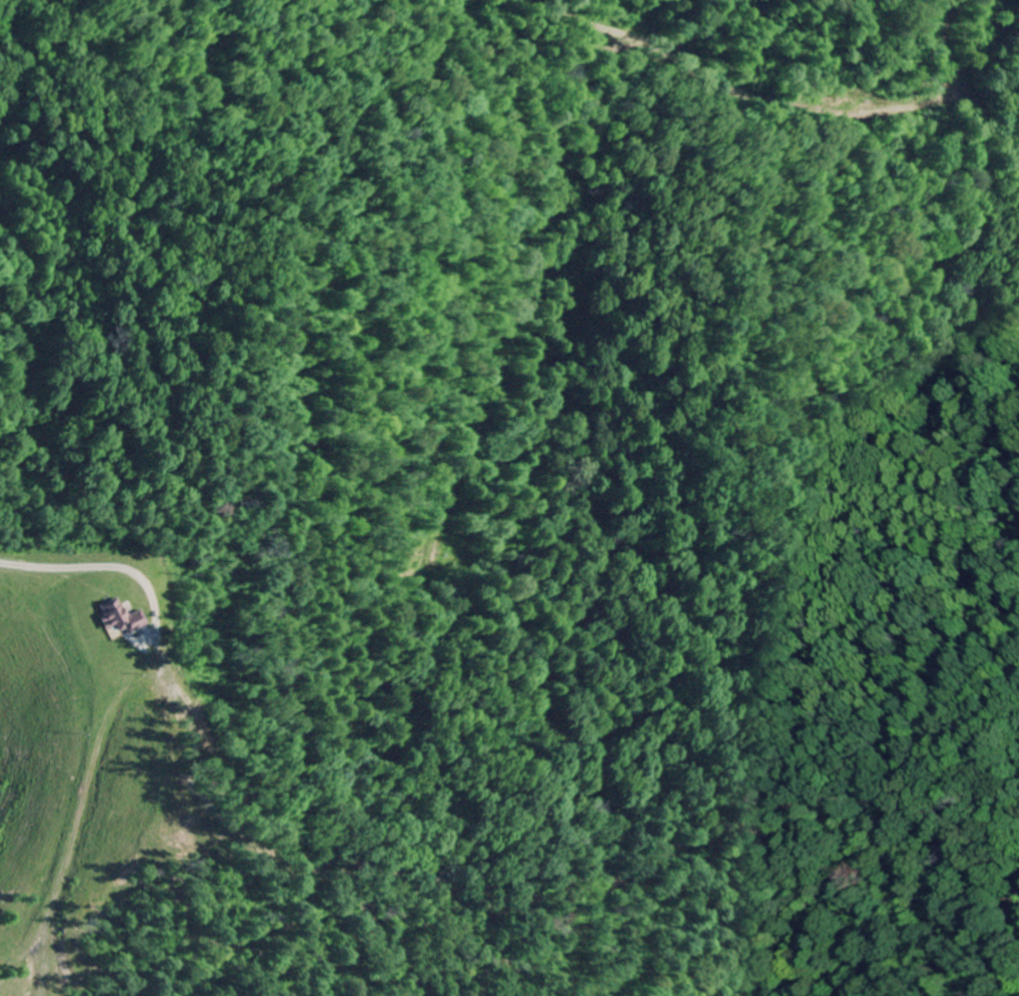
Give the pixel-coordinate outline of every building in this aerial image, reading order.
[(140,610),(126,617),(117,599),(96,609),(106,630),(116,625),(121,637),(147,625),(140,610)]
